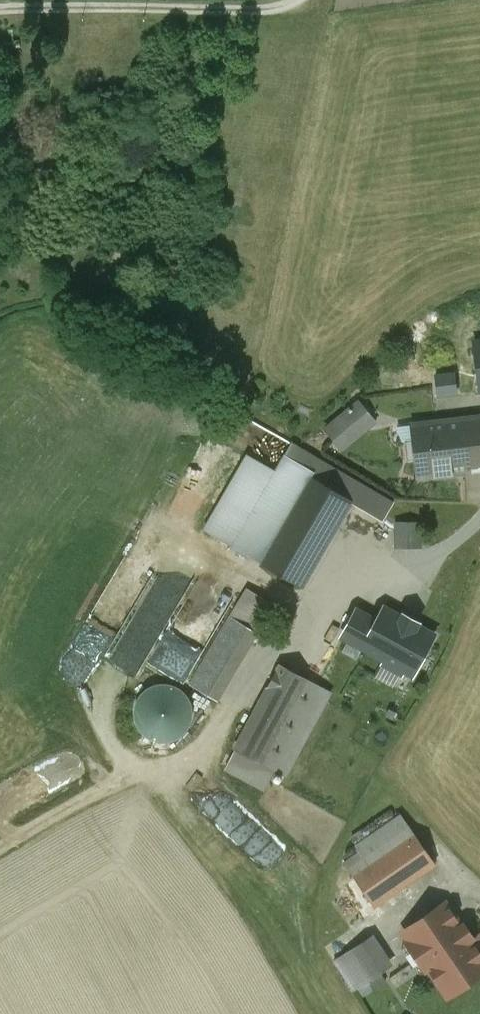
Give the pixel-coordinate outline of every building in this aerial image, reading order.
[(433,349),(438,397),(479,392),(479,343),(433,349)] [(359,403),(326,430),(340,448),(373,421),(359,403)] [(410,425),(416,477),(479,470),(479,417),(410,425)] [(275,473),(232,547),(261,563),(312,477),(353,501),(363,485),(292,443),(275,473)] [(232,547),(275,473),(248,458),(205,531),(232,547)] [(312,477),(261,563),(303,587),(352,503),(353,501),(312,477)] [(394,503),(363,485),(353,501),(352,503),(383,521),(394,503)] [(394,547),(422,547),(422,520),(394,520),(394,547)] [(404,670),(413,675),(434,636),(417,627),(419,623),(403,615),(402,618),(384,609),(377,623),(356,612),(343,637),(386,660),(383,664),(402,674),(404,670)] [(230,617),(190,684),(218,700),(258,633),(230,617)] [(281,665),(236,749),(275,770),(286,776),(331,692),(281,665)] [(136,724),(141,732),(149,739),(159,742),(169,742),(179,739),(186,732),(192,723),(193,713),(191,702),(186,693),(177,687),(167,684),(157,684),(147,689),(140,696),(135,704),(134,714),(136,724)] [(275,770),(236,749),(226,768),(265,789),(275,770)] [(400,815),(355,846),(360,854),(345,864),(352,875),(413,833),(400,815)] [(352,875),(374,906),(435,864),(413,833),(352,875)] [(444,904),(403,932),(447,996),(479,973),(479,955),(470,940),(469,939),(471,937),(463,926),(461,927),(444,904)] [(470,940),(479,955),(479,933),(470,940)] [(361,942),(333,960),(353,990),(367,982),(380,973),(381,972),(361,942)] [(380,973),(367,982),(372,990),(385,980),(380,973)]
